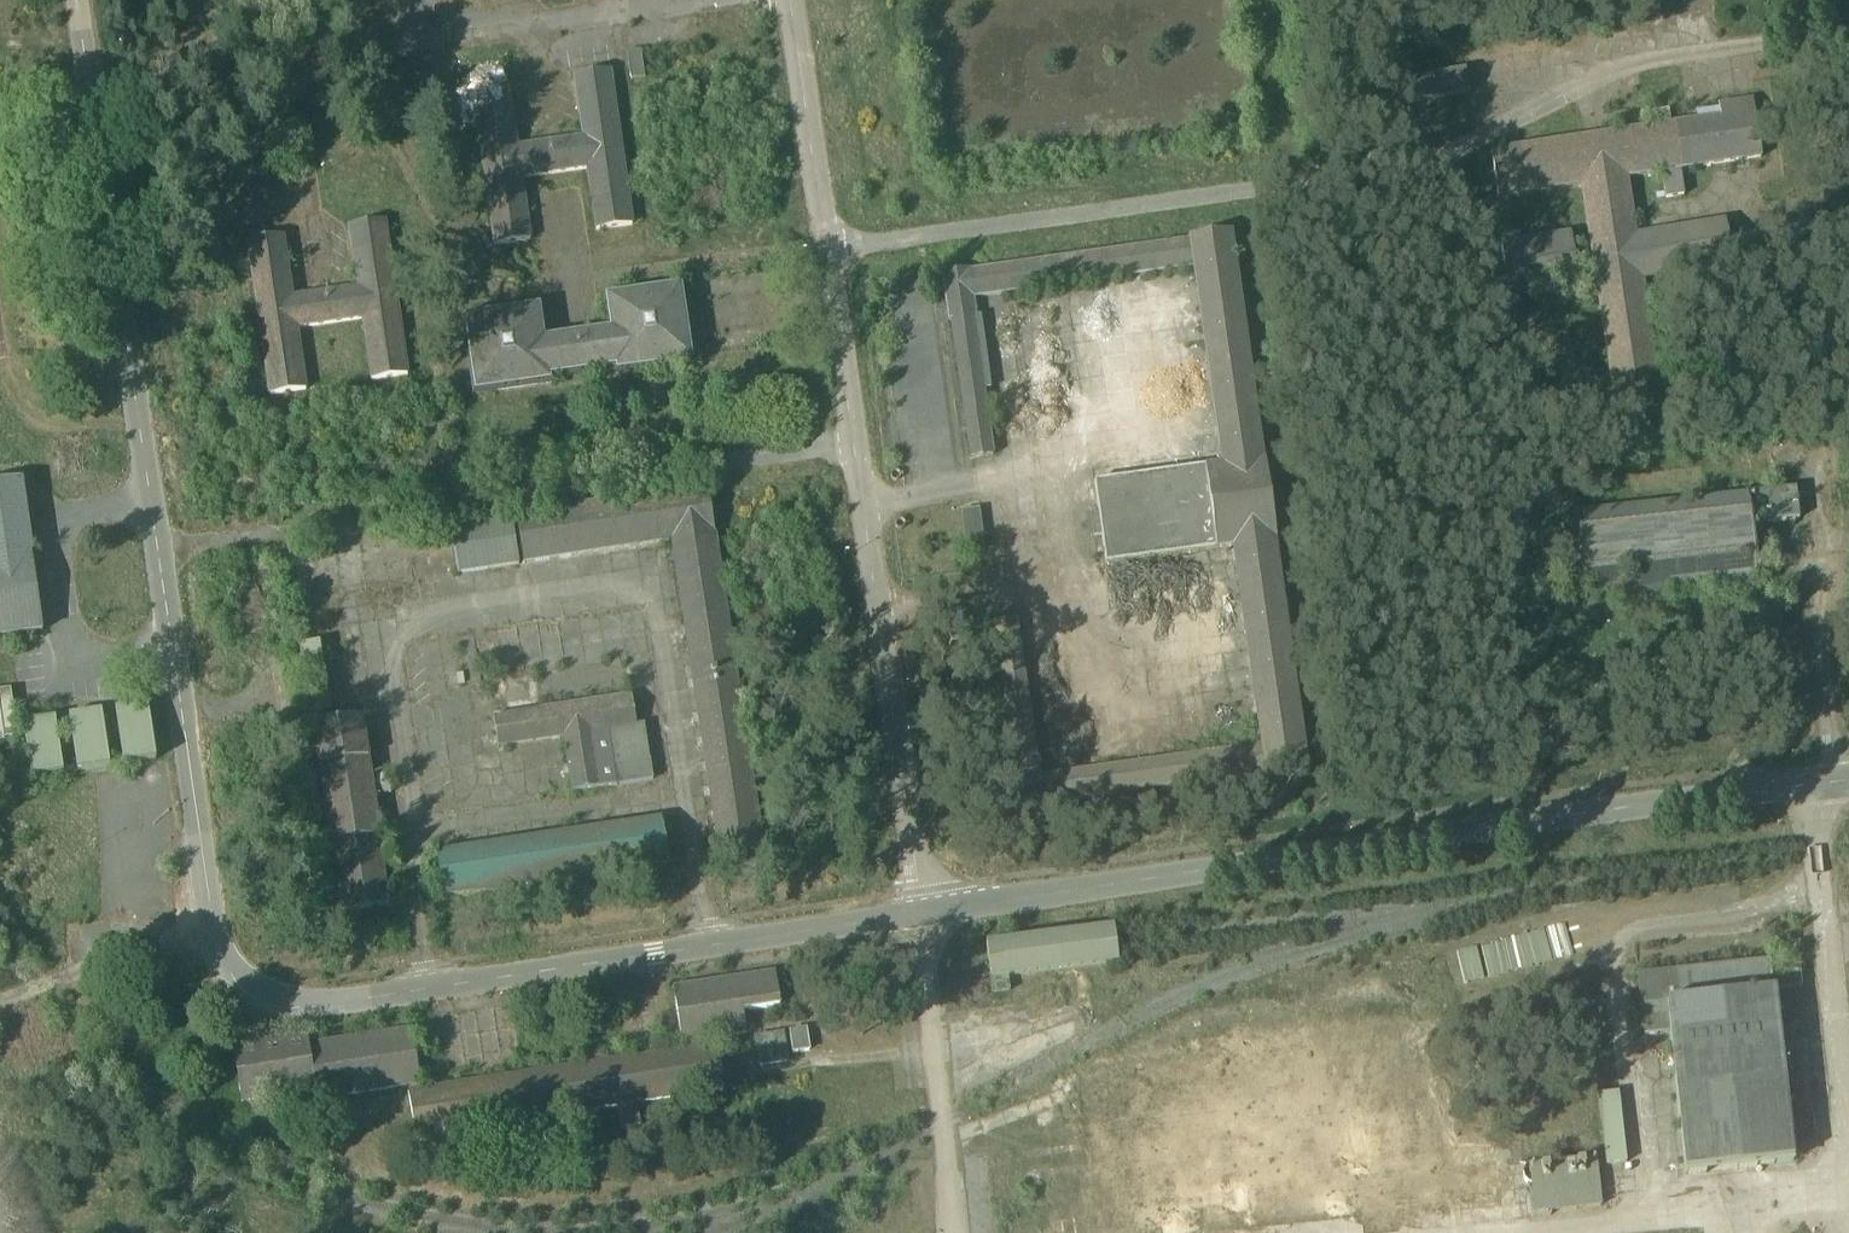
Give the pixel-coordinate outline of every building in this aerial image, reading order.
[(627,53),(631,80),(645,78),(641,51),(627,53)] [(1393,78),(1397,106),(1461,96),(1457,69),(1393,78)] [(472,91),(495,246),(530,240),(521,179),(588,169),(596,231),(632,226),(610,71),(574,76),(583,138),(517,147),(508,86),(472,91)] [(1678,215),(1653,219),(1634,222),(1627,177),(1662,172),(1665,198),(1684,195),(1680,170),(1761,157),(1753,101),(1748,102),(1747,91),(1738,93),(1740,103),(1719,106),(1719,109),(1709,110),(1710,119),(1697,121),(1697,120),(1696,112),(1687,113),(1688,122),(1603,135),(1601,123),(1595,124),(1596,130),(1597,133),(1591,134),(1591,136),(1491,152),(1498,197),(1581,184),(1592,250),(1573,253),(1570,233),(1501,244),(1509,296),(1578,286),(1575,266),(1593,264),(1614,400),(1659,393),(1642,279),(1732,264),(1725,221),(1680,228),(1678,215)] [(1608,108),(1611,131),(1624,129),(1620,106),(1608,108)] [(1640,114),(1642,126),(1670,121),(1668,109),(1640,114)] [(247,242),(270,396),(306,391),(297,329),(363,319),(372,381),(408,375),(385,221),(349,227),(358,288),(292,298),(283,236),(247,242)] [(1011,762),(1018,810),(1045,807),(1044,805),(1307,769),(1275,542),(1276,541),(1265,461),(1263,461),(1231,233),(1189,239),(1189,241),(969,273),(969,271),(942,274),(949,322),(952,322),(971,460),(993,457),(983,391),(990,390),(980,317),(975,317),(973,299),(1193,268),(1194,268),(1195,268),(1197,284),(1196,284),(1221,467),(1094,485),(1098,515),(1088,517),(1090,538),(1101,537),(1106,566),(1233,548),(1261,747),(1041,778),(1038,759),(1035,759),(1016,621),(994,624),(1014,762),(1011,762)] [(463,318),(475,394),(551,383),(550,378),(616,369),(617,373),(693,362),(682,286),(606,297),(609,321),(619,320),(620,329),(610,330),(545,339),(535,341),(533,332),(543,331),(540,307),(463,318)] [(11,637),(43,633),(39,606),(35,581),(24,507),(21,482),(0,485),(0,639),(11,637)] [(1581,579),(1584,602),(1771,582),(1768,554),(1766,533),(1765,524),(1798,521),(1795,485),(1573,510),(1574,520),(1581,579)] [(672,542),(720,856),(763,849),(707,487),(450,526),(457,574),(519,565),(518,560),(523,559),(524,564),(672,542)] [(963,514),(968,554),(983,552),(981,537),(986,539),(984,525),(980,527),(978,512),(963,514)] [(989,552),(992,573),(1003,571),(1000,551),(989,552)] [(301,647),(311,716),(329,714),(319,644),(301,647)] [(1785,689),(1786,702),(1800,701),(1799,688),(1785,689)] [(18,738),(11,691),(0,692),(0,741),(18,738)] [(564,738),(572,793),(602,788),(594,734),(609,731),(614,766),(612,766),(615,786),(653,781),(653,779),(651,779),(643,726),(641,726),(642,733),(637,733),(632,697),(631,697),(540,711),(501,717),(493,718),(498,748),(564,738)] [(116,711),(124,766),(156,761),(148,706),(116,711)] [(70,718),(78,772),(110,768),(102,713),(70,718)] [(333,843),(343,913),(389,906),(378,836),(380,836),(374,797),(391,794),(388,776),(371,778),(362,718),(313,726),(331,843),(333,843)] [(23,725),(31,780),(63,775),(55,720),(23,725)] [(443,897),(443,898),(667,864),(661,821),(609,829),(597,831),(540,839),(436,855),(443,897)] [(990,974),(993,994),(1009,992),(1008,977),(1118,963),(1113,928),(986,945),(989,968),(990,974)] [(884,953),(885,966),(898,965),(897,952),(884,953)] [(1670,1035),(1685,1175),(1793,1163),(1773,992),(1773,991),(1802,987),(1800,973),(1771,976),(1769,961),(1637,976),(1644,1038),(1670,1035)] [(407,1086),(415,1137),(617,1106),(621,1129),(640,1126),(637,1103),(724,1090),(717,1044),(710,1045),(709,1040),(746,1034),(743,1012),(780,1006),(775,974),(673,989),(681,1044),(685,1043),(686,1050),(420,1091),(411,1030),(309,1046),(308,1037),(233,1049),(242,1103),(299,1094),(297,1087),(314,1084),(316,1091),(317,1100),(407,1086)] [(790,1034),(793,1054),(809,1051),(806,1031),(790,1034)] [(755,1039),(760,1066),(787,1062),(783,1035),(755,1039)] [(1621,1173),(1621,1165),(1626,1164),(1621,1118),(1627,1114),(1624,1096),(1618,1094),(1598,1096),(1606,1166),(1612,1166),(1613,1174),(1621,1173)] [(1529,1166),(1534,1215),(1601,1207),(1596,1159),(1529,1166)]
